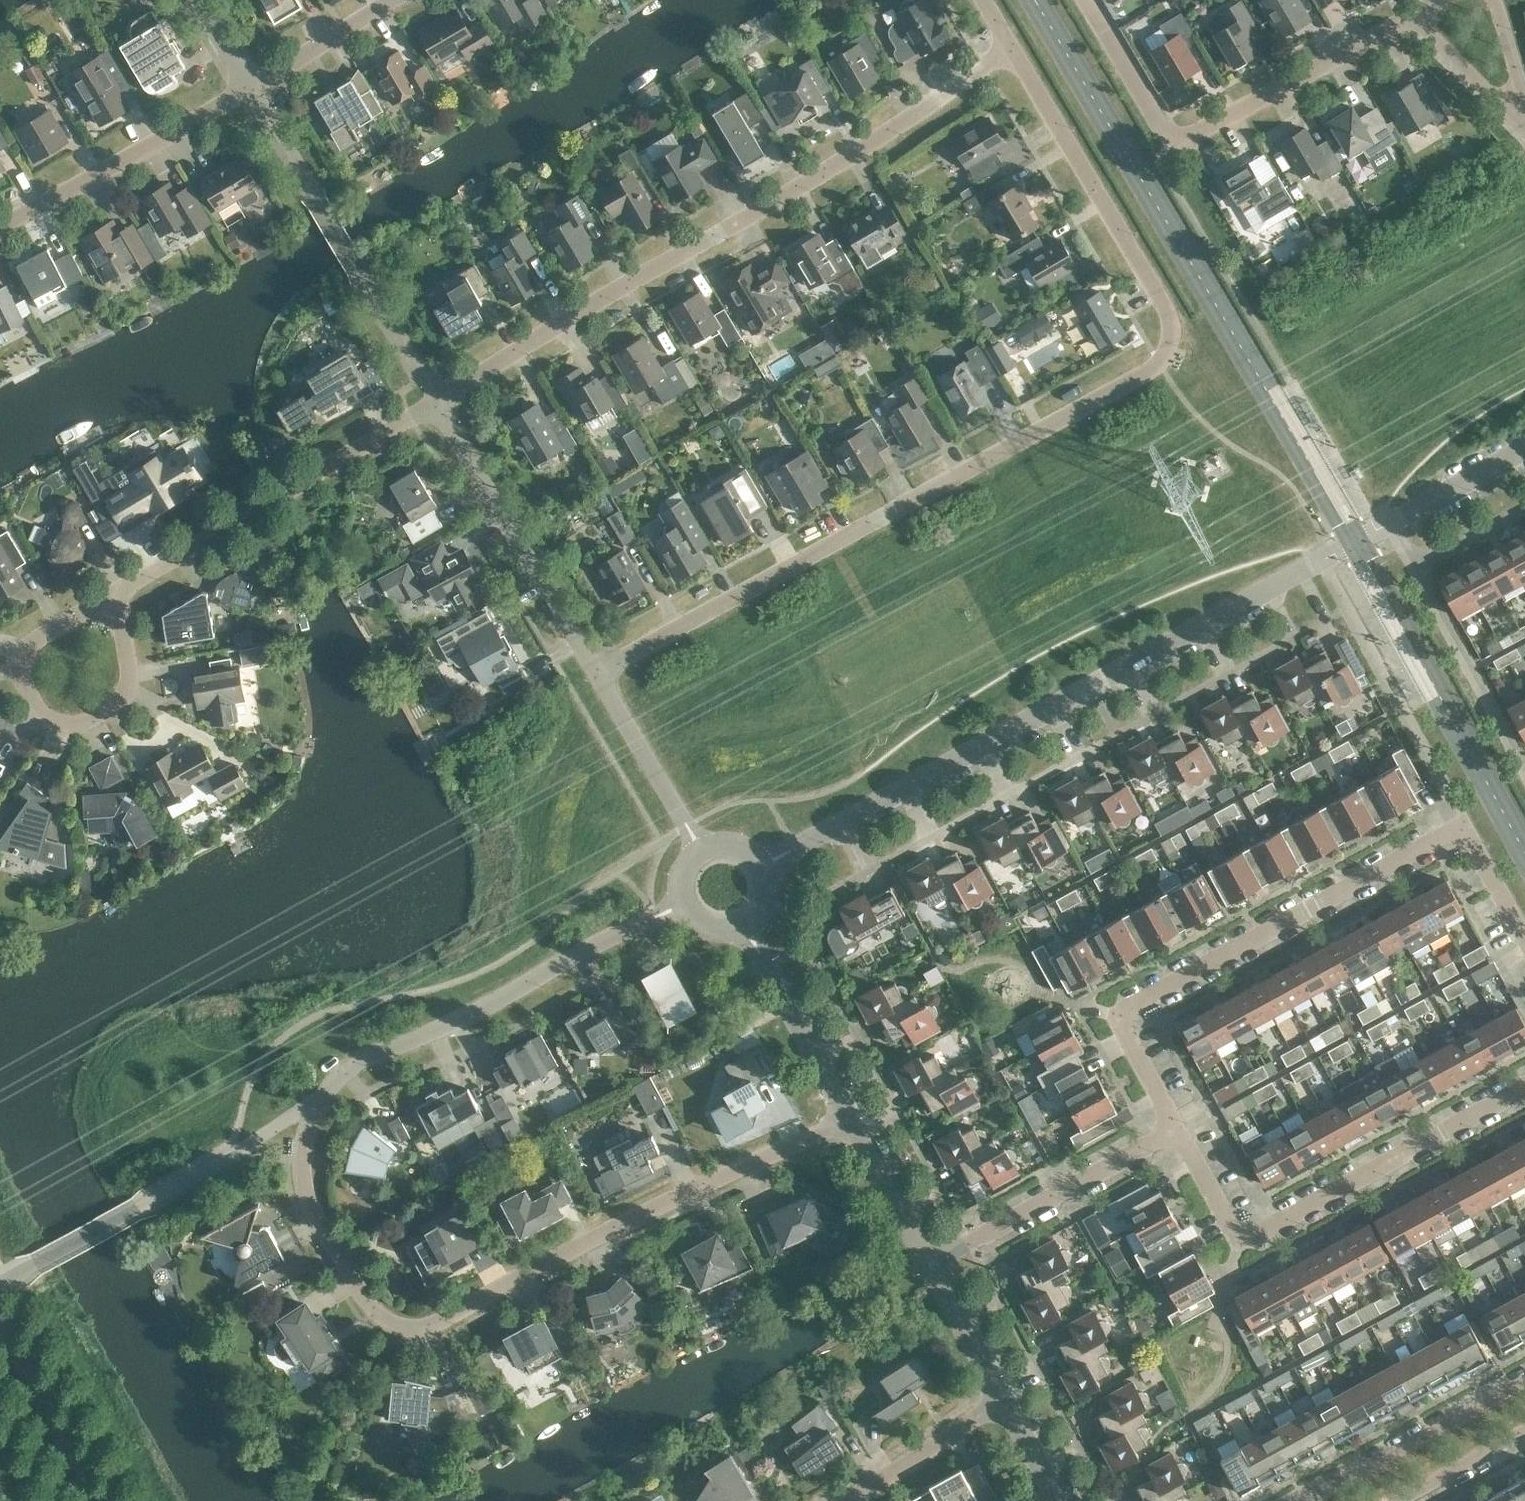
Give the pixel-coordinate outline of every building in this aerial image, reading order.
[(275,23),(303,7),(299,0),(261,0),(275,23)] [(520,0),(485,0),(501,27),(518,17),(525,30),(547,17),(537,0),(526,0),(522,3),(520,0)] [(901,21),(894,24),(891,28),(890,33),(891,37),(897,48),(896,49),(895,50),(895,51),(895,52),(895,53),(895,54),(895,55),(897,58),(898,59),(899,60),(901,61),(903,61),(904,60),(919,51),(921,55),(931,49),(936,50),(937,46),(947,40),(945,36),(946,35),(947,34),(947,33),(948,32),(948,30),(947,28),(946,27),(945,25),(943,25),(941,25),(939,25),(938,25),(934,19),(936,18),(926,0),(920,0),(916,2),(915,1),(914,0),(905,0),(904,0),(903,2),(902,4),(902,5),(902,7),(902,8),(902,9),(903,10),(896,14),(901,21)] [(1262,1),(1283,36),(1309,20),(1297,0),(1264,0),(1262,1)] [(1253,23),(1240,1),(1221,13),(1228,26),(1215,34),(1235,66),(1257,53),(1243,29),(1253,23)] [(160,91),(178,81),(173,74),(186,66),(178,53),(180,52),(173,40),(171,42),(152,9),(135,20),(132,24),(130,30),(131,35),(132,38),(120,45),(145,87),(149,91),(155,92),(160,91)] [(469,30),(457,11),(420,33),(436,60),(461,45),(469,58),(493,44),(481,23),(469,30)] [(1182,41),(1194,34),(1181,12),(1178,14),(1169,19),(1159,25),(1168,40),(1152,50),(1172,85),(1198,69),(1182,41)] [(87,14),(79,19),(85,29),(93,24),(87,14)] [(552,34),(550,39),(552,43),(561,39),(557,31),(552,34)] [(871,60),(881,54),(867,31),(845,45),(844,49),(845,52),(830,61),(850,95),(879,79),(870,64),(871,60)] [(121,96),(134,88),(110,48),(96,57),(97,58),(71,74),(101,125),(129,108),(121,96)] [(30,51),(24,55),(32,68),(38,64),(30,51)] [(411,74),(398,52),(395,53),(391,51),(385,54),(385,59),(372,67),(394,103),(413,92),(417,98),(435,87),(423,67),(411,74)] [(834,117),(822,95),(832,89),(813,57),(799,66),(803,72),(765,95),(783,126),(797,117),(801,123),(820,112),(818,110),(826,106),(832,118),(834,117)] [(32,68),(26,71),(34,86),(46,78),(38,64),(32,68)] [(383,112),(384,111),(370,88),(369,88),(370,89),(361,95),(351,79),(338,87),(338,88),(332,92),(331,91),(315,100),(333,130),(334,130),(342,144),(356,136),(359,140),(360,139),(353,128),(360,124),(360,125),(374,117),(373,116),(383,111),(383,112)] [(1421,99),(1411,83),(1386,98),(1406,133),(1432,118),(1437,126),(1449,119),(1433,92),(1421,99)] [(714,113),(736,151),(734,164),(738,163),(742,162),(744,165),(744,166),(766,154),(765,152),(765,153),(762,149),(765,145),(756,139),(749,126),(764,117),(749,91),(713,113),(713,114),(714,113)] [(1397,141),(1379,111),(1361,122),(1352,107),(1328,121),(1349,155),(1362,148),(1368,158),(1397,141)] [(35,161),(67,141),(49,110),(16,130),(35,161)] [(695,117),(688,122),(697,137),(704,132),(695,117)] [(989,118),(951,140),(966,166),(969,165),(972,170),(970,171),(977,182),(1005,166),(998,155),(995,156),(992,151),(1004,144),(989,118)] [(1398,141),(1404,137),(1399,127),(1400,126),(1396,119),(1388,124),(1398,141)] [(1322,181),(1343,168),(1330,147),(1320,153),(1305,128),(1280,142),(1301,177),(1315,169),(1322,181)] [(683,151),(680,147),(654,162),(677,200),(702,185),(694,170),(699,167),(700,169),(715,160),(703,139),(683,151)] [(630,148),(618,155),(629,172),(640,166),(630,148)] [(201,179),(219,211),(238,200),(242,206),(246,207),(258,200),(259,195),(254,188),(258,186),(241,158),(217,172),(216,170),(201,179)] [(1249,195),(1255,205),(1264,221),(1294,203),(1278,176),(1261,186),(1248,163),(1223,177),(1238,201),(1249,195)] [(623,208),(637,231),(657,218),(632,175),(600,193),(613,214),(623,208)] [(1218,180),(1209,186),(1218,202),(1227,196),(1218,180)] [(169,183),(141,200),(161,234),(173,227),(175,230),(179,231),(189,225),(193,232),(209,223),(191,193),(182,198),(177,197),(169,183)] [(973,184),(960,192),(966,201),(978,193),(973,184)] [(998,196),(992,185),(978,193),(966,201),(963,202),(970,213),(990,201),(1012,239),(1037,225),(1023,202),(1027,200),(1018,184),(998,196)] [(591,216),(578,195),(556,208),(565,223),(547,234),(569,270),(596,254),(578,223),(591,216)] [(875,210),(844,228),(868,267),(883,258),(881,254),(908,238),(890,208),(878,215),(875,210)] [(1327,214),(1310,224),(1318,238),(1335,228),(1327,214)] [(112,222),(82,239),(96,263),(95,266),(101,275),(104,276),(106,279),(119,272),(121,272),(131,267),(133,270),(151,259),(135,234),(123,241),(112,222)] [(232,230),(222,236),(231,251),(241,245),(232,230)] [(535,253),(522,231),(500,244),(509,259),(493,269),(513,304),(539,288),(523,260),(535,253)] [(865,286),(855,268),(839,243),(830,248),(825,247),(818,235),(790,251),(810,287),(823,280),(824,283),(828,284),(831,282),(839,284),(845,295),(848,295),(865,286)] [(1038,236),(997,261),(1007,278),(1020,270),(1031,289),(1039,284),(1041,286),(1048,282),(1054,278),(1076,265),(1061,240),(1045,248),(1038,236)] [(48,248),(17,264),(40,308),(58,299),(54,292),(84,277),(71,252),(54,261),(48,248)] [(722,281),(744,317),(752,331),(779,315),(778,313),(789,307),(778,287),(788,281),(776,260),(755,273),(750,264),(722,281)] [(484,319),(476,306),(482,303),(479,297),(491,291),(475,264),(447,280),(450,285),(445,288),(451,299),(434,309),(451,338),(470,327),(471,329),(483,322),(482,320),(484,319)] [(935,270),(920,280),(932,300),(948,291),(935,270)] [(1048,282),(1054,291),(1061,287),(1055,278),(1054,278),(1048,282)] [(10,291),(7,286),(5,286),(8,292),(0,296),(0,330),(0,331),(24,320),(10,291)] [(1109,307),(1100,291),(1074,306),(1083,320),(1079,323),(1087,337),(1091,335),(1100,349),(1126,334),(1116,318),(1115,319),(1108,308),(1109,307)] [(728,346),(742,338),(725,308),(712,316),(699,293),(678,305),(677,310),(673,312),(691,343),(705,335),(712,337),(720,332),(728,346)] [(331,296),(321,302),(329,315),(339,310),(331,296)] [(965,313),(977,334),(1001,319),(991,303),(980,309),(977,305),(965,313)] [(1016,332),(1024,347),(1035,341),(1036,343),(1047,337),(1045,335),(1055,328),(1047,314),(1016,332)] [(842,344),(834,332),(827,337),(834,349),(842,344)] [(673,359),(661,367),(644,337),(613,355),(614,356),(618,354),(626,367),(622,370),(635,392),(651,382),(664,403),(690,387),(673,359)] [(826,340),(817,345),(825,359),(834,354),(826,340)] [(1000,342),(986,350),(1000,374),(1014,366),(1000,342)] [(977,385),(982,382),(983,384),(997,376),(979,345),(965,353),(969,360),(964,363),(963,362),(937,377),(960,415),(986,400),(977,385)] [(304,394),(277,410),(290,430),(317,414),(311,405),(317,402),(323,413),(337,404),(336,402),(353,392),(358,401),(374,391),(361,368),(359,369),(348,351),(321,367),(322,369),(308,377),(316,392),(312,394),(312,395),(307,398),(304,394)] [(836,355),(814,368),(820,378),(842,365),(836,355)] [(615,412),(628,405),(610,374),(598,381),(596,377),(588,382),(579,367),(558,380),(567,396),(569,395),(584,421),(611,405),(615,412)] [(929,398),(916,376),(894,389),(903,404),(887,414),(907,449),(933,433),(917,405),(929,398)] [(707,397),(699,401),(706,413),(714,409),(707,397)] [(1315,431),(1321,427),(1306,402),(1300,405),(1315,431)] [(537,404),(533,406),(509,420),(519,437),(516,448),(527,450),(535,464),(562,448),(567,455),(579,448),(567,427),(555,434),(537,404)] [(886,440),(872,417),(846,432),(845,437),(847,440),(835,447),(842,458),(838,460),(837,465),(841,472),(845,473),(849,470),(856,481),(884,464),(875,450),(876,446),(886,440)] [(720,423),(709,430),(714,437),(719,439),(727,434),(720,423)] [(638,426),(624,434),(641,461),(654,453),(638,426)] [(793,429),(787,433),(792,442),(799,438),(793,429)] [(825,481),(807,451),(767,475),(784,504),(791,500),(799,512),(822,499),(815,487),(825,481)] [(613,456),(599,464),(608,480),(622,472),(613,456)] [(182,493),(161,458),(143,469),(142,468),(139,470),(139,471),(131,476),(138,487),(126,493),(123,489),(108,498),(124,524),(139,515),(138,513),(149,506),(152,511),(182,493)] [(641,466),(631,472),(637,482),(647,476),(641,466)] [(1356,485),(1365,479),(1358,468),(1349,474),(1356,485)] [(415,469),(397,480),(391,484),(394,490),(391,504),(405,508),(412,520),(403,525),(414,543),(443,525),(433,508),(437,506),(415,469)] [(767,505),(746,469),(725,481),(728,487),(702,502),(726,543),(752,528),(746,518),(767,505)] [(617,480),(607,486),(613,497),(623,490),(617,480)] [(67,566),(70,571),(86,562),(83,557),(85,551),(81,533),(77,530),(77,528),(76,526),(87,519),(83,511),(82,507),(78,502),(74,500),(69,499),(60,505),(58,509),(60,519),(58,527),(52,530),(47,528),(39,544),(45,547),(47,554),(60,566),(67,566)] [(696,542),(706,536),(684,500),(669,508),(668,514),(673,522),(665,526),(664,530),(666,533),(654,541),(677,579),(705,563),(695,546),(696,542)] [(121,529),(106,503),(95,509),(102,520),(95,524),(104,539),(121,529)] [(636,537),(620,510),(608,517),(624,545),(636,537)] [(8,530),(0,535),(0,598),(23,585),(13,567),(14,562),(23,557),(8,530)] [(1523,534),(1502,546),(1521,581),(1524,579),(1524,537),(1523,534)] [(422,572),(425,577),(419,581),(408,562),(378,578),(388,595),(408,601),(424,591),(424,590),(433,585),(441,599),(451,593),(456,602),(464,604),(478,597),(470,582),(478,578),(463,550),(451,557),(446,555),(441,544),(415,558),(423,572),(422,572)] [(1521,581),(1502,546),(1481,557),(1500,593),(1521,581)] [(623,550),(595,567),(616,603),(645,586),(623,550)] [(1500,593),(1481,557),(1460,569),(1479,604),(1500,593)] [(1479,604),(1460,569),(1438,581),(1457,616),(1479,604)] [(220,583),(214,597),(248,610),(258,582),(236,574),(220,583)] [(372,580),(358,588),(364,599),(378,591),(372,580)] [(162,614),(167,644),(215,635),(207,592),(203,591),(162,614)] [(524,680),(523,677),(518,669),(516,670),(516,669),(519,667),(511,653),(512,652),(510,649),(509,650),(494,622),(493,622),(485,606),(452,624),(455,629),(437,638),(451,664),(455,661),(457,665),(463,667),(471,663),(484,687),(498,679),(499,679),(498,680),(504,692),(524,680)] [(1524,636),(1520,628),(1508,634),(1513,643),(1524,636)] [(1331,663),(1324,650),(1312,657),(1324,678),(1312,685),(1317,694),(1322,704),(1333,697),(1336,703),(1338,702),(1338,703),(1339,703),(1341,705),(1342,705),(1344,705),(1345,705),(1346,705),(1347,704),(1349,703),(1350,702),(1350,701),(1350,700),(1351,699),(1350,698),(1350,697),(1350,695),(1361,689),(1354,678),(1363,673),(1345,639),(1335,644),(1341,657),(1331,663)] [(1487,646),(1491,654),(1503,648),(1499,639),(1487,646)] [(254,648),(240,651),(242,666),(257,663),(254,648)] [(1516,648),(1505,654),(1509,663),(1521,656),(1516,648)] [(1314,696),(1317,694),(1312,685),(1324,678),(1312,657),(1301,663),(1296,654),(1295,655),(1297,658),(1274,671),(1287,695),(1292,692),(1299,704),(1302,702),(1303,703),(1303,704),(1304,704),(1306,705),(1308,706),(1310,705),(1311,705),(1313,704),(1313,703),(1314,702),(1314,701),(1315,700),(1315,699),(1315,698),(1314,697),(1314,696)] [(1509,663),(1505,654),(1493,661),(1498,669),(1509,663)] [(193,674),(199,706),(211,704),(214,723),(235,719),(232,700),(243,698),(238,666),(233,667),(231,657),(217,660),(219,670),(193,674)] [(1408,698),(1413,695),(1404,679),(1399,682),(1408,698)] [(1252,690),(1240,696),(1251,718),(1240,724),(1245,734),(1244,734),(1249,743),(1261,737),(1264,742),(1265,741),(1266,743),(1268,744),(1270,745),(1272,745),(1273,745),(1275,744),(1276,743),(1277,741),(1277,740),(1278,739),(1278,738),(1278,737),(1278,736),(1277,735),(1288,729),(1270,696),(1258,702),(1252,690)] [(1241,735),(1244,734),(1245,734),(1240,724),(1251,718),(1240,696),(1228,702),(1224,694),(1223,695),(1224,698),(1201,711),(1214,735),(1220,732),(1226,744),(1229,742),(1230,743),(1231,743),(1232,745),(1233,745),(1235,745),(1236,745),(1238,745),(1240,743),(1241,743),(1241,742),(1242,741),(1242,740),(1242,739),(1242,738),(1242,737),(1241,735)] [(1509,709),(1524,739),(1524,700),(1509,709)] [(1348,720),(1336,727),(1341,736),(1353,730),(1348,720)] [(1178,730),(1166,737),(1177,758),(1166,765),(1171,774),(1170,774),(1175,784),(1187,777),(1190,783),(1191,782),(1193,783),(1194,785),(1195,785),(1196,785),(1197,785),(1199,785),(1200,785),(1202,783),(1203,783),(1203,782),(1204,781),(1204,780),(1204,779),(1204,778),(1204,777),(1203,775),(1214,769),(1196,736),(1184,743),(1178,730)] [(1367,738),(1364,732),(1358,735),(1361,741),(1367,738)] [(1167,776),(1170,774),(1171,774),(1166,765),(1177,758),(1166,737),(1154,743),(1150,734),(1149,735),(1150,738),(1127,751),(1140,775),(1146,773),(1152,784),(1156,782),(1156,783),(1157,784),(1158,785),(1159,785),(1162,786),(1163,786),(1165,785),(1166,784),(1167,783),(1167,782),(1168,781),(1168,780),(1168,779),(1168,778),(1168,777),(1167,776)] [(1354,751),(1348,740),(1338,745),(1344,757),(1354,751)] [(171,752),(145,766),(166,805),(179,798),(180,799),(184,798),(183,796),(192,791),(189,784),(207,773),(221,798),(245,784),(234,763),(217,773),(200,743),(174,757),(171,752)] [(1344,757),(1338,745),(1328,751),(1334,762),(1344,757)] [(1425,786),(1403,747),(1392,753),(1398,765),(1379,775),(1398,810),(1418,799),(1414,792),(1425,786)] [(290,754),(287,765),(298,767),(300,757),(290,754)] [(123,777),(112,756),(91,767),(102,788),(105,787),(105,794),(86,796),(88,812),(90,812),(91,830),(112,829),(122,847),(138,839),(139,841),(154,833),(135,799),(136,799),(135,798),(133,801),(125,796),(126,793),(125,793),(110,794),(110,784),(123,777)] [(1316,772),(1310,760),(1300,766),(1306,777),(1316,772)] [(261,761),(254,768),(254,774),(262,781),(264,778),(271,770),(261,761)] [(1306,777),(1300,766),(1290,771),(1297,783),(1306,777)] [(1104,771),(1092,777),(1104,799),(1092,805),(1097,814),(1096,815),(1101,824),(1113,818),(1116,823),(1117,822),(1118,823),(1119,824),(1119,825),(1121,825),(1122,826),(1123,826),(1125,825),(1127,824),(1128,824),(1129,823),(1129,822),(1130,821),(1130,820),(1130,819),(1130,818),(1130,817),(1129,816),(1140,810),(1122,777),(1111,783),(1104,771)] [(1093,816),(1096,815),(1097,814),(1092,805),(1104,799),(1092,777),(1081,783),(1076,775),(1075,775),(1076,779),(1053,791),(1067,816),(1072,813),(1078,825),(1082,823),(1083,824),(1085,825),(1086,826),(1087,826),(1089,826),(1091,825),(1092,824),(1093,823),(1094,822),(1094,821),(1094,820),(1094,818),(1094,817),(1093,816)] [(1398,810),(1379,775),(1360,785),(1379,821),(1398,810)] [(1244,780),(1235,785),(1239,792),(1247,787),(1244,780)] [(1272,781),(1262,787),(1268,798),(1278,793),(1272,781)] [(6,836),(0,844),(38,855),(37,860),(68,868),(65,844),(43,838),(50,813),(36,803),(43,793),(27,782),(0,821),(0,831),(6,836)] [(1229,785),(1216,793),(1221,802),(1234,795),(1229,785)] [(1379,821),(1360,785),(1341,796),(1360,831),(1379,821)] [(1268,798),(1262,787),(1252,792),(1258,804),(1268,798)] [(1360,831),(1341,796),(1322,806),(1341,841),(1360,831)] [(1240,814),(1234,802),(1224,808),(1230,819),(1240,814)] [(1341,841),(1322,806),(1303,817),(1322,852),(1341,841)] [(1230,819),(1224,808),(1214,813),(1220,824),(1230,819)] [(1030,811),(1018,818),(1030,839),(1018,846),(1023,855),(1022,855),(1027,865),(1039,858),(1042,864),(1043,863),(1044,864),(1045,864),(1046,865),(1047,866),(1049,866),(1050,866),(1051,866),(1053,865),(1054,864),(1055,863),(1056,862),(1056,861),(1056,860),(1056,859),(1056,857),(1055,856),(1066,850),(1048,817),(1037,824),(1030,811)] [(1020,857),(1022,855),(1023,855),(1018,846),(1030,839),(1018,818),(1007,824),(1002,815),(1001,816),(1003,819),(979,832),(993,856),(998,853),(1004,865),(1008,863),(1008,864),(1009,865),(1011,866),(1012,866),(1013,866),(1015,866),(1016,866),(1017,866),(1018,865),(1019,864),(1020,863),(1020,862),(1020,861),(1020,860),(1020,859),(1020,858),(1020,857)] [(1322,852),(1303,817),(1284,827),(1303,862),(1322,852)] [(1165,818),(1155,823),(1161,835),(1172,829),(1165,818)] [(1201,835),(1195,823),(1185,829),(1191,840),(1201,835)] [(1303,862),(1284,827),(1265,838),(1284,873),(1303,862)] [(1180,831),(1170,837),(1176,848),(1186,843),(1180,831)] [(1201,835),(1191,840),(1200,856),(1210,850),(1201,835)] [(1284,873),(1265,838),(1246,848),(1265,883),(1284,873)] [(1158,859),(1151,847),(1141,853),(1148,864),(1158,859)] [(1265,883),(1246,848),(1227,858),(1246,893),(1265,883)] [(956,851),(944,858),(956,880),(944,886),(949,895),(948,895),(954,905),(965,899),(968,904),(970,903),(971,905),(972,906),(973,906),(974,907),(976,907),(978,906),(979,905),(980,905),(981,903),(982,901),(982,900),(982,899),(982,898),(981,897),(992,891),(974,858),(963,864),(956,851)] [(1148,864),(1141,853),(1131,858),(1138,869),(1148,864)] [(946,897),(948,895),(949,895),(944,886),(956,880),(944,858),(933,864),(928,856),(927,856),(929,859),(905,872),(919,897),(924,894),(930,905),(934,903),(934,904),(935,905),(936,906),(937,906),(938,907),(940,907),(941,907),(943,906),(944,905),(945,904),(946,903),(946,902),(946,901),(946,900),(946,899),(946,898),(946,897)] [(1084,861),(1091,872),(1099,867),(1093,857),(1084,861)] [(1246,893),(1227,858),(1207,869),(1226,904),(1246,893)] [(1221,907),(1197,861),(1177,872),(1202,918),(1221,907)] [(1120,879),(1113,868),(1103,873),(1110,885),(1120,879)] [(1202,918),(1177,872),(1158,882),(1163,893),(1183,928),(1202,918)] [(1110,885),(1103,873),(1094,879),(1100,890),(1110,885)] [(1446,880),(1426,891),(1443,922),(1463,911),(1446,880)] [(858,939),(905,914),(891,887),(867,900),(864,894),(840,908),(846,919),(833,927),(832,928),(831,928),(830,929),(829,930),(828,932),(828,933),(827,934),(827,935),(827,937),(827,938),(827,939),(828,941),(828,942),(838,959),(855,950),(856,950),(857,949),(858,948),(858,947),(859,946),(859,945),(859,944),(859,943),(859,942),(859,940),(858,939)] [(1082,900),(1075,889),(1066,894),(1072,906),(1082,900)] [(1443,922),(1426,891),(1407,901),(1424,932),(1443,922)] [(1183,928),(1163,893),(1144,903),(1164,938),(1183,928)] [(1072,906),(1066,894),(1056,899),(1062,911),(1072,906)] [(1022,895),(1008,903),(1012,910),(1026,902),(1022,895)] [(1430,942),(1424,932),(1407,901),(1388,911),(1405,942),(1411,953),(1430,942)] [(1164,938),(1144,903),(1126,914),(1145,949),(1164,938)] [(1033,911),(1038,920),(1049,914),(1044,905),(1033,911)] [(999,917),(997,922),(1003,933),(1018,925),(1010,911),(999,917)] [(1405,942),(1388,911),(1369,922),(1386,953),(1405,942)] [(1145,949),(1126,914),(1107,924),(1126,959),(1145,949)] [(1386,953),(1369,922),(1350,932),(1367,963),(1386,953)] [(913,924),(901,930),(907,942),(919,936),(913,924)] [(1126,959),(1107,924),(1088,934),(1107,970),(1126,959)] [(981,931),(972,936),(978,947),(987,942),(981,931)] [(1373,974),(1367,963),(1350,932),(1331,942),(1348,973),(1354,984),(1373,974)] [(1107,970),(1088,934),(1069,945),(1088,980),(1107,970)] [(1348,973),(1331,942),(1312,953),(1329,984),(1348,973)] [(1044,943),(1032,950),(1053,990),(1064,984),(1068,991),(1088,980),(1069,945),(1050,955),(1044,943)] [(1490,955),(1484,944),(1462,956),(1468,967),(1490,955)] [(952,951),(942,956),(946,964),(957,959),(952,951)] [(1329,984),(1312,953),(1293,964),(1310,994),(1329,984)] [(1453,960),(1443,966),(1449,977),(1459,972),(1453,960)] [(1499,971),(1493,960),(1471,972),(1477,984),(1499,971)] [(1310,994),(1293,964),(1274,974),(1291,1005),(1310,994)] [(692,1008),(669,965),(646,977),(670,1020),(692,1008)] [(1449,977),(1443,966),(1433,971),(1439,983),(1449,977)] [(936,967),(923,974),(930,987),(943,980),(936,967)] [(1291,1005),(1274,974),(1255,984),(1272,1015),(1291,1005)] [(1468,989),(1462,977),(1452,983),(1458,994),(1468,989)] [(1415,981),(1405,987),(1411,998),(1421,993),(1415,981)] [(875,1018),(881,1030),(903,1018),(896,1006),(905,1001),(905,1000),(904,998),(904,997),(906,996),(906,995),(907,994),(907,993),(907,992),(907,991),(907,990),(906,989),(906,988),(905,987),(904,986),(902,985),(899,985),(898,985),(897,986),(895,982),(884,989),(881,983),(856,997),(869,1020),(866,1022),(867,1023),(875,1018)] [(1458,994),(1452,983),(1442,988),(1448,1000),(1458,994)] [(1272,1015),(1255,984),(1236,995),(1253,1025),(1272,1015)] [(1411,998),(1405,987),(1395,992),(1401,1004),(1411,998)] [(915,995),(905,1000),(905,1001),(896,1006),(903,1018),(881,1030),(888,1042),(900,1035),(907,1046),(939,1028),(933,1017),(934,1017),(936,1015),(936,1014),(937,1013),(937,1012),(937,1011),(937,1010),(937,1009),(936,1008),(936,1007),(935,1007),(934,1006),(932,1005),(931,1005),(930,1005),(928,1005),(927,1005),(926,1004),(921,1007),(915,995)] [(1253,1025),(1236,995),(1217,1005),(1234,1036),(1253,1025)] [(1430,1009),(1424,998),(1414,1003),(1420,1015),(1430,1009)] [(724,999),(715,1004),(725,1021),(734,1016),(724,999)] [(1377,1002),(1367,1007),(1373,1019),(1383,1013),(1377,1002)] [(1055,1014),(1049,1003),(1010,1025),(1016,1037),(1028,1031),(1038,1049),(1073,1030),(1062,1010),(1055,1014)] [(1420,1015),(1414,1003),(1404,1009),(1410,1020),(1420,1015)] [(566,1020),(586,1054),(590,1052),(617,1051),(617,1042),(619,1040),(621,1042),(635,1033),(621,1009),(607,1017),(606,1015),(599,1020),(590,1005),(579,1012),(569,1012),(569,1018),(566,1020)] [(1234,1036),(1217,1005),(1198,1015),(1215,1046),(1234,1036)] [(1373,1019),(1367,1007),(1357,1013),(1363,1024),(1373,1019)] [(1496,1018),(1513,1049),(1524,1042),(1524,1024),(1516,1007),(1496,1018)] [(1215,1046),(1198,1015),(1178,1026),(1195,1057),(1215,1046)] [(1513,1049),(1496,1018),(1477,1028),(1494,1059),(1513,1049)] [(1392,1030),(1386,1019),(1376,1024),(1382,1036),(1392,1030)] [(1338,1023),(1328,1028),(1335,1040),(1345,1034),(1338,1023)] [(1382,1036),(1376,1024),(1366,1030),(1372,1041),(1382,1036)] [(1335,1040),(1328,1028),(1319,1034),(1325,1045),(1335,1040)] [(1494,1059),(1477,1028),(1458,1038),(1475,1069),(1494,1059)] [(731,1043),(736,1053),(761,1040),(755,1030),(731,1043)] [(1084,1050),(1073,1030),(1038,1049),(1048,1068),(1037,1075),(1043,1086),(1083,1065),(1077,1054),(1084,1050)] [(510,1059),(494,1068),(503,1086),(514,1080),(516,1084),(522,1081),(523,1084),(529,1081),(529,1082),(534,1079),(534,1078),(558,1065),(541,1033),(506,1052),(510,1059)] [(992,1035),(979,1042),(986,1054),(998,1048),(992,1035)] [(1475,1069),(1458,1038),(1439,1049),(1456,1080),(1475,1069)] [(1354,1051),(1348,1040),(1338,1045),(1344,1057),(1354,1051)] [(1300,1044),(1291,1049),(1297,1061),(1307,1055),(1300,1044)] [(1344,1057),(1338,1045),(1328,1050),(1334,1062),(1344,1057)] [(1297,1061),(1291,1049),(1281,1055),(1287,1066),(1297,1061)] [(1456,1080),(1439,1049),(1420,1059),(1437,1090),(1456,1080)] [(765,1105),(754,1084),(766,1077),(752,1051),(726,1065),(737,1086),(725,1093),(725,1094),(723,1094),(720,1104),(721,1106),(712,1111),(727,1137),(753,1123),(748,1114),(765,1105)] [(914,1090),(920,1101),(942,1090),(936,1078),(945,1073),(944,1072),(943,1070),(944,1069),(945,1068),(946,1067),(946,1066),(946,1065),(946,1064),(946,1063),(946,1062),(946,1061),(945,1060),(944,1058),(943,1058),(941,1057),(940,1057),(939,1057),(938,1057),(937,1058),(935,1054),(923,1061),(920,1055),(896,1069),(908,1092),(905,1094),(906,1095),(914,1090)] [(657,1057),(645,1057),(645,1069),(657,1069),(657,1057)] [(1437,1090),(1420,1059),(1401,1070),(1418,1100),(1437,1090)] [(1316,1072),(1310,1060),(1300,1066),(1306,1077),(1316,1072)] [(1263,1064),(1253,1070),(1259,1081),(1269,1076),(1263,1064)] [(1089,1075),(1083,1065),(1043,1086),(1049,1098),(1061,1092),(1071,1111),(1106,1091),(1096,1072),(1089,1075)] [(1306,1077),(1300,1066),(1290,1071),(1296,1083),(1306,1077)] [(954,1067),(944,1072),(945,1073),(936,1078),(942,1090),(920,1101),(927,1113),(940,1107),(946,1118),(979,1100),(973,1089),(974,1089),(975,1087),(976,1086),(976,1085),(976,1084),(976,1083),(976,1082),(976,1081),(976,1080),(975,1079),(974,1079),(974,1078),(972,1077),(971,1077),(970,1077),(969,1077),(968,1077),(966,1077),(966,1076),(960,1079),(954,1067)] [(1259,1081),(1253,1070),(1243,1075),(1249,1087),(1259,1081)] [(1418,1100),(1401,1070),(1382,1080),(1399,1111),(1418,1100)] [(650,1076),(633,1086),(648,1114),(666,1104),(650,1076)] [(1234,1080),(1212,1092),(1218,1104),(1240,1092),(1234,1080)] [(1399,1111),(1382,1080),(1362,1091),(1379,1121),(1399,1111)] [(1278,1093),(1272,1081),(1262,1087),(1268,1098),(1278,1093)] [(1021,1082),(1011,1087),(1018,1100),(1028,1094),(1021,1082)] [(429,1100),(416,1107),(430,1132),(466,1113),(465,1112),(466,1112),(479,1135),(483,1133),(501,1123),(497,1115),(486,1121),(471,1093),(458,1100),(451,1087),(439,1094),(437,1089),(426,1095),(429,1100)] [(1268,1098),(1262,1087),(1252,1092),(1258,1103),(1268,1098)] [(1117,1111),(1106,1091),(1071,1111),(1082,1129),(1070,1136),(1077,1148),(1116,1126),(1110,1115),(1117,1111)] [(1379,1121),(1362,1091),(1344,1101),(1360,1132),(1379,1121)] [(1249,1108),(1243,1097),(1221,1109),(1227,1120),(1249,1108)] [(1360,1132),(1344,1101),(1325,1111),(1341,1142),(1360,1132)] [(1341,1142),(1325,1111),(1306,1122),(1322,1152),(1341,1142)] [(1042,1112),(1029,1120),(1035,1130),(1048,1123),(1042,1112)] [(399,1116),(388,1122),(400,1143),(410,1137),(399,1116)] [(513,1117),(501,1123),(512,1144),(525,1138),(513,1117)] [(345,1170),(386,1175),(390,1160),(397,1147),(364,1122),(351,1145),(345,1170)] [(1322,1152),(1306,1122),(1287,1132),(1304,1163),(1322,1152)] [(501,1123),(483,1133),(495,1154),(512,1144),(501,1123)] [(954,1162),(960,1173),(981,1162),(975,1150),(984,1145),(984,1144),(982,1142),(983,1141),(985,1139),(985,1138),(986,1137),(986,1136),(986,1135),(985,1134),(985,1133),(985,1132),(983,1130),(982,1130),(980,1129),(979,1129),(978,1129),(977,1129),(976,1130),(974,1126),(962,1133),(959,1127),(935,1141),(948,1164),(945,1166),(945,1167),(954,1162)] [(1246,1154),(1248,1153),(1265,1184),(1285,1173),(1268,1142),(1262,1132),(1240,1144),(1246,1154)] [(1304,1163),(1287,1132),(1268,1142),(1285,1173),(1304,1163)] [(606,1149),(607,1150),(594,1156),(601,1173),(614,1166),(616,1169),(618,1168),(625,1183),(603,1194),(604,1195),(653,1171),(648,1160),(651,1159),(649,1156),(660,1150),(652,1135),(633,1144),(629,1138),(606,1149)] [(1508,1147),(1524,1177),(1524,1138),(1508,1147)] [(993,1139),(984,1144),(984,1145),(975,1150),(981,1162),(960,1173),(966,1185),(979,1179),(985,1190),(1018,1172),(1012,1161),(1013,1161),(1014,1159),(1015,1158),(1015,1157),(1016,1156),(1016,1155),(1016,1154),(1015,1153),(1015,1152),(1014,1151),(1013,1150),(1011,1149),(1010,1149),(1009,1149),(1008,1149),(1007,1149),(1006,1149),(1005,1148),(1000,1151),(993,1139)] [(1508,1147),(1489,1157),(1508,1192),(1524,1183),(1524,1177),(1508,1147)] [(1040,1154),(1030,1160),(1034,1169),(1045,1163),(1040,1154)] [(1508,1192),(1489,1157),(1470,1168),(1489,1203),(1508,1192)] [(441,1163),(430,1170),(438,1184),(449,1178),(441,1163)] [(1489,1203),(1470,1168),(1451,1178),(1470,1213),(1489,1203)] [(1470,1213),(1451,1178),(1432,1188),(1451,1223),(1470,1213)] [(1125,1209),(1136,1228),(1171,1209),(1160,1189),(1153,1193),(1147,1182),(1107,1204),(1114,1216),(1125,1209)] [(1451,1223),(1432,1188),(1413,1199),(1432,1234),(1451,1223)] [(533,1228),(561,1213),(551,1193),(531,1203),(525,1191),(505,1201),(512,1216),(502,1221),(513,1242),(535,1231),(533,1228)] [(773,1214),(781,1234),(785,1241),(808,1231),(827,1243),(833,1233),(838,1235),(840,1231),(836,1228),(842,1219),(803,1195),(799,1203),(773,1214)] [(1432,1234),(1413,1199),(1394,1209),(1413,1244),(1432,1234)] [(262,1228),(260,1229),(259,1231),(252,1229),(259,1204),(233,1218),(229,1216),(227,1221),(202,1235),(234,1245),(234,1248),(234,1251),(237,1256),(239,1258),(242,1259),(235,1281),(235,1282),(236,1282),(236,1283),(237,1284),(239,1284),(240,1284),(259,1273),(260,1269),(264,1270),(283,1260),(284,1259),(284,1258),(284,1257),(269,1229),(268,1228),(267,1228),(266,1227),(265,1227),(264,1227),(263,1227),(262,1227),(262,1228)] [(1182,1229),(1171,1209),(1136,1228),(1146,1247),(1134,1253),(1141,1265),(1180,1243),(1175,1233),(1182,1229)] [(1413,1244),(1394,1209),(1374,1220),(1393,1255),(1413,1244)] [(427,1232),(429,1235),(418,1241),(425,1254),(415,1259),(429,1284),(451,1272),(448,1268),(455,1265),(458,1269),(472,1261),(466,1250),(478,1244),(461,1213),(427,1232)] [(393,1239),(404,1242),(410,1221),(399,1218),(393,1239)] [(1389,1258),(1369,1223),(1350,1233),(1369,1269),(1389,1258)] [(1514,1224),(1504,1230),(1510,1241),(1520,1236),(1514,1224)] [(1102,1228),(1091,1234),(1099,1248),(1109,1242),(1102,1228)] [(1510,1241),(1504,1230),(1494,1235),(1500,1247),(1510,1241)] [(1369,1269),(1350,1233),(1331,1244),(1350,1279),(1369,1269)] [(778,1235),(767,1240),(774,1257),(785,1252),(778,1235)] [(739,1274),(753,1268),(740,1244),(726,1251),(719,1237),(708,1243),(706,1240),(684,1252),(695,1271),(691,1274),(699,1292),(723,1281),(725,1285),(740,1277),(739,1274)] [(1015,1275),(1022,1287),(1044,1276),(1050,1287),(1059,1282),(1060,1283),(1069,1278),(1063,1266),(1068,1263),(1067,1262),(1068,1261),(1069,1260),(1070,1259),(1070,1258),(1071,1257),(1071,1256),(1071,1255),(1070,1254),(1070,1253),(1069,1252),(1069,1251),(1068,1250),(1066,1249),(1065,1249),(1064,1249),(1063,1249),(1062,1249),(1061,1250),(1055,1239),(1022,1257),(1028,1269),(1015,1275)] [(1186,1254),(1180,1243),(1141,1265),(1147,1277),(1159,1271),(1169,1289),(1204,1270),(1193,1250),(1186,1254)] [(1524,1253),(1519,1243),(1507,1250),(1512,1259),(1524,1253)] [(1350,1279),(1331,1244),(1312,1254),(1331,1289),(1350,1279)] [(1476,1245),(1466,1251),(1472,1262),(1482,1257),(1476,1245)] [(1117,1246),(1104,1253),(1117,1276),(1129,1269),(1117,1246)] [(1472,1262),(1466,1251),(1456,1256),(1462,1268),(1472,1262)] [(1331,1289),(1312,1254),(1293,1265),(1312,1300),(1331,1289)] [(1493,1258),(1481,1264),(1486,1274),(1498,1267),(1493,1258)] [(1318,1310),(1312,1300),(1293,1265),(1274,1275),(1293,1310),(1299,1320),(1318,1310)] [(1438,1266),(1428,1271),(1434,1283),(1444,1277),(1438,1266)] [(1215,1290),(1204,1270),(1169,1289),(1179,1308),(1168,1314),(1174,1326),(1214,1305),(1208,1294),(1215,1290)] [(1434,1283),(1428,1271),(1418,1277),(1424,1288),(1434,1283)] [(1293,1310),(1274,1275),(1255,1285),(1274,1320),(1293,1310)] [(1044,1276),(1022,1287),(1028,1299),(1020,1303),(1020,1304),(1023,1303),(1036,1326),(1061,1313),(1058,1307),(1069,1301),(1067,1297),(1069,1296),(1070,1295),(1070,1294),(1071,1294),(1071,1293),(1071,1291),(1071,1290),(1071,1289),(1070,1288),(1069,1287),(1068,1286),(1067,1286),(1066,1285),(1065,1285),(1064,1285),(1062,1285),(1061,1286),(1060,1283),(1059,1282),(1050,1287),(1044,1276)] [(631,1320),(648,1304),(622,1277),(610,1288),(611,1293),(608,1295),(604,1291),(589,1295),(597,1331),(620,1326),(621,1332),(629,1330),(635,1324),(631,1320)] [(242,1293),(247,1303),(269,1292),(263,1282),(242,1293)] [(1274,1320),(1255,1285),(1235,1296),(1239,1303),(1229,1309),(1226,1304),(1225,1305),(1250,1349),(1262,1342),(1255,1331),(1274,1320)] [(1439,1287),(1428,1293),(1433,1303),(1445,1296),(1439,1287)] [(1393,1290),(1384,1296),(1390,1307),(1400,1302),(1393,1290)] [(1115,1292),(1104,1299),(1109,1308),(1121,1302),(1115,1292)] [(1433,1303),(1428,1293),(1416,1300),(1421,1309),(1433,1303)] [(1522,1294),(1503,1304),(1521,1338),(1524,1336),(1524,1299),(1522,1294)] [(1390,1307),(1384,1296),(1374,1301),(1380,1313),(1390,1307)] [(291,1335),(287,1338),(281,1342),(280,1343),(279,1344),(278,1346),(278,1348),(278,1350),(278,1351),(278,1352),(279,1353),(280,1355),(282,1356),(284,1357),(286,1357),(289,1357),(290,1356),(295,1353),(305,1370),(317,1362),(326,1375),(345,1363),(328,1338),(334,1334),(321,1315),(316,1319),(305,1303),(280,1320),(291,1335)] [(1521,1338),(1503,1304),(1483,1315),(1501,1349),(1521,1338)] [(1401,1308),(1390,1314),(1395,1324),(1407,1317),(1401,1308)] [(1054,1346),(1061,1359),(1083,1347),(1089,1358),(1098,1353),(1098,1354),(1108,1349),(1102,1337),(1107,1334),(1106,1333),(1107,1332),(1108,1332),(1108,1331),(1109,1330),(1109,1329),(1109,1328),(1109,1327),(1109,1326),(1109,1325),(1109,1324),(1108,1323),(1107,1322),(1107,1321),(1105,1321),(1104,1320),(1102,1320),(1101,1320),(1100,1321),(1094,1310),(1061,1328),(1067,1340),(1054,1346)] [(1356,1311),(1346,1316),(1352,1328),(1362,1322),(1356,1311)] [(1395,1324),(1390,1314),(1378,1320),(1383,1330),(1395,1324)] [(1352,1328),(1346,1316),(1336,1322),(1342,1333),(1352,1328)] [(1146,1319),(1136,1324),(1144,1339),(1154,1333),(1146,1319)] [(523,1327),(510,1335),(507,1337),(512,1348),(519,1361),(523,1358),(531,1373),(563,1355),(544,1321),(525,1331),(523,1327)] [(1469,1322),(1449,1333),(1468,1367),(1488,1356),(1469,1322)] [(1364,1328),(1352,1335),(1357,1344),(1369,1338),(1364,1328)] [(1318,1332),(1308,1337),(1314,1349),(1324,1343),(1318,1332)] [(1468,1367),(1449,1333),(1430,1344),(1449,1377),(1468,1367)] [(1357,1344),(1352,1335),(1340,1341),(1345,1351),(1357,1344)] [(1314,1349),(1308,1337),(1298,1343),(1304,1354),(1314,1349)] [(1449,1377),(1430,1344),(1412,1354),(1430,1388),(1449,1377)] [(579,1347),(569,1352),(581,1374),(591,1368),(579,1347)] [(1083,1347),(1061,1359),(1067,1370),(1059,1374),(1059,1375),(1062,1374),(1075,1397),(1100,1384),(1097,1378),(1108,1372),(1106,1369),(1108,1367),(1109,1366),(1110,1365),(1110,1364),(1110,1363),(1110,1362),(1110,1361),(1109,1360),(1109,1359),(1108,1358),(1107,1357),(1106,1357),(1105,1356),(1104,1356),(1103,1356),(1101,1356),(1100,1357),(1098,1354),(1098,1353),(1089,1358),(1083,1347)] [(1325,1349),(1313,1356),(1319,1365),(1330,1359),(1325,1349)] [(881,1378),(895,1398),(864,1420),(864,1421),(874,1414),(882,1425),(920,1399),(913,1388),(927,1379),(923,1373),(927,1370),(916,1354),(881,1378)] [(1430,1388),(1412,1354),(1393,1364),(1411,1398),(1430,1388)] [(1319,1365),(1313,1356),(1302,1362),(1307,1372),(1319,1365)] [(1268,1361),(1259,1366),(1264,1374),(1273,1370),(1268,1361)] [(1155,1363),(1139,1372),(1144,1381),(1150,1378),(1152,1383),(1163,1378),(1155,1363)] [(1411,1398),(1393,1364),(1374,1375),(1392,1409),(1411,1398)] [(1287,1370),(1275,1377),(1281,1386),(1292,1380),(1287,1370)] [(1392,1409),(1374,1375),(1354,1385),(1373,1419),(1392,1409)] [(390,1406),(385,1418),(402,1420),(402,1421),(418,1423),(418,1421),(428,1422),(432,1432),(451,1424),(452,1426),(481,1414),(466,1387),(444,1396),(445,1398),(430,1397),(432,1385),(433,1385),(433,1384),(405,1377),(405,1378),(407,1379),(406,1381),(393,1380),(390,1406)] [(1281,1386),(1275,1377),(1264,1383),(1269,1392),(1281,1386)] [(819,1385),(818,1385),(825,1397),(834,1393),(827,1380),(819,1385)] [(1093,1418),(1100,1430),(1121,1418),(1128,1429),(1137,1424),(1137,1425),(1147,1420),(1140,1408),(1146,1406),(1145,1404),(1146,1403),(1147,1402),(1148,1401),(1148,1400),(1148,1399),(1148,1398),(1148,1397),(1148,1396),(1148,1395),(1147,1394),(1146,1393),(1145,1392),(1144,1392),(1143,1391),(1141,1391),(1140,1392),(1138,1392),(1132,1381),(1099,1399),(1106,1411),(1093,1418)] [(1373,1419),(1354,1385),(1335,1396),(1354,1430),(1373,1419)] [(1249,1391),(1238,1397),(1243,1407),(1254,1400),(1249,1391)] [(1354,1430),(1335,1396),(1316,1406),(1335,1440),(1354,1430)] [(1243,1407),(1238,1397),(1226,1404),(1231,1413),(1243,1407)] [(843,1451),(831,1431),(837,1425),(820,1403),(791,1425),(800,1436),(784,1447),(803,1476),(814,1469),(816,1472),(825,1467),(823,1463),(843,1451)] [(1335,1440),(1316,1406),(1297,1417),(1316,1450),(1335,1440)] [(1193,1421),(1198,1431),(1212,1424),(1207,1414),(1193,1421)] [(1316,1450),(1297,1417),(1278,1427),(1297,1461),(1316,1450)] [(1121,1418),(1100,1430),(1106,1441),(1097,1445),(1098,1447),(1101,1445),(1114,1468),(1138,1455),(1136,1449),(1147,1443),(1145,1440),(1147,1438),(1148,1438),(1148,1437),(1148,1436),(1149,1435),(1149,1434),(1149,1433),(1148,1432),(1148,1431),(1147,1430),(1146,1428),(1144,1427),(1143,1427),(1142,1427),(1140,1427),(1139,1428),(1137,1425),(1137,1424),(1128,1429),(1121,1418)] [(1297,1461),(1278,1427),(1259,1437),(1278,1471),(1297,1461)] [(493,1430),(481,1435),(488,1451),(500,1445),(493,1430)] [(1278,1471),(1259,1437),(1240,1448),(1259,1481),(1278,1471)] [(739,1451),(738,1452),(748,1468),(756,1464),(746,1447),(739,1451)] [(1259,1481),(1240,1448),(1220,1459),(1239,1492),(1259,1481)] [(1132,1489),(1139,1500),(1160,1489),(1167,1500),(1176,1496),(1186,1491),(1179,1479),(1185,1477),(1184,1475),(1185,1474),(1186,1473),(1187,1472),(1187,1471),(1187,1470),(1187,1469),(1187,1468),(1187,1467),(1186,1466),(1186,1465),(1185,1464),(1184,1464),(1183,1463),(1182,1462),(1180,1462),(1179,1463),(1177,1463),(1171,1452),(1138,1470),(1145,1482),(1132,1489)] [(738,1500),(752,1492),(730,1455),(708,1468),(712,1476),(699,1497),(704,1500),(738,1500)] [(912,1499),(912,1500),(932,1489),(938,1500),(999,1500),(978,1463),(912,1499)] [(1209,1464),(1201,1468),(1206,1478),(1214,1473),(1209,1464)] [(1215,1475),(1205,1481),(1208,1486),(1214,1487),(1220,1484),(1215,1475)] [(1508,1486),(1516,1500),(1524,1500),(1524,1477),(1508,1486)] [(1508,1486),(1489,1497),(1492,1500),(1516,1500),(1508,1486)] [(1139,1500),(1186,1500),(1185,1499),(1183,1499),(1182,1498),(1181,1498),(1179,1498),(1178,1499),(1176,1496),(1167,1500),(1160,1489),(1139,1500)]
